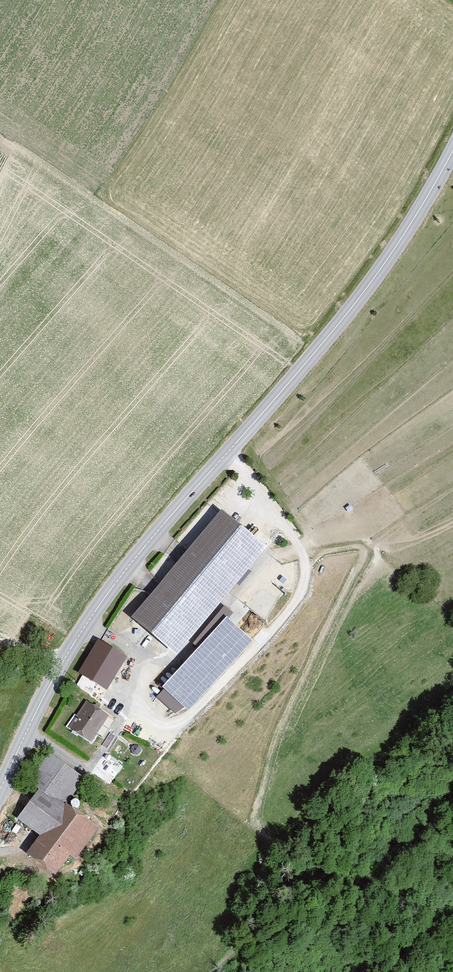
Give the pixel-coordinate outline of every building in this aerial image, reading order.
[(125,617),(171,655),(261,549),(216,511),(125,617)] [(162,691),(163,692),(157,700),(176,717),(182,710),(188,715),(253,644),(226,620),(162,691)] [(79,674),(102,687),(111,670),(116,672),(124,658),(96,643),(79,674)] [(66,730),(89,744),(107,716),(84,702),(66,730)] [(20,857),(47,877),(62,857),(68,861),(91,830),(58,806),(78,779),(46,756),(26,784),(35,791),(12,821),(34,837),(20,857)]
